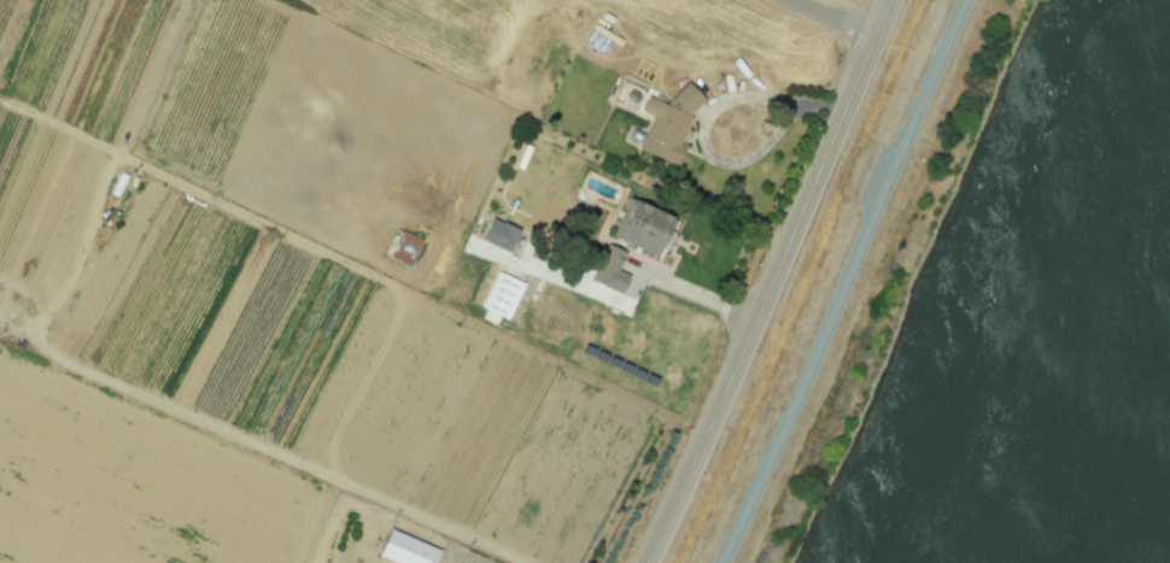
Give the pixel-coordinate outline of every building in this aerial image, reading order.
[(638,146),(673,162),(683,142),(679,141),(692,113),(690,112),(706,96),(688,78),(665,101),(648,93),(640,107),(654,113),(638,146)] [(673,213),(655,253),(610,233),(628,194),(634,197),(636,195),(673,213)] [(481,236),(509,248),(513,241),(515,242),(520,234),(516,233),(520,227),(502,218),(501,219),(491,215),(481,236)] [(421,239),(401,230),(389,256),(409,265),(421,239)] [(607,241),(626,250),(618,268),(630,272),(620,292),(590,277),(607,241)] [(480,307),(508,319),(524,283),(496,270),(480,307)] [(378,553),(400,562),(433,562),(439,549),(390,527),(378,553)]
